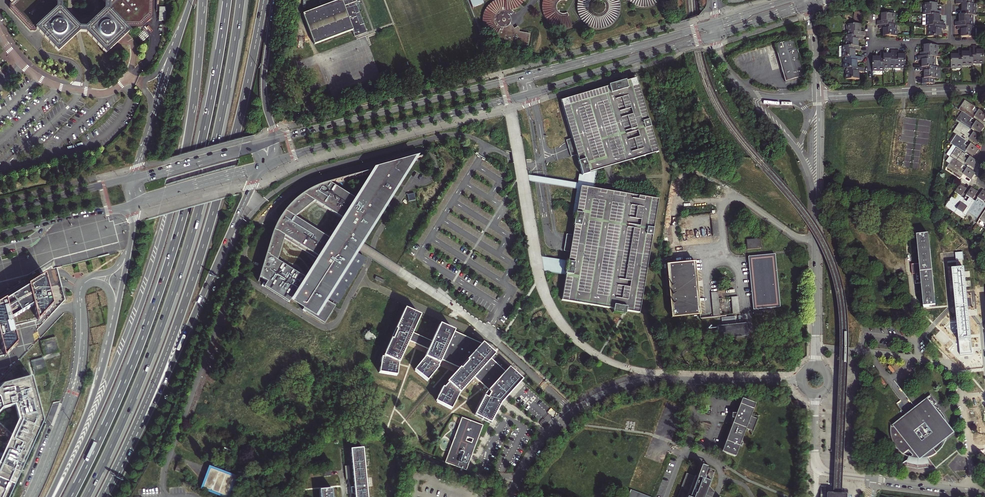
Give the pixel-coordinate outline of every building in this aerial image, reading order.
[(11,4),(11,8),(21,19),(31,30),(35,30),(36,29),(58,53),(79,33),(86,33),(106,54),(128,33),(128,30),(124,26),(142,26),(152,16),(153,0),(101,0),(105,4),(105,11),(86,28),(80,28),(61,9),(61,3),(64,0),(8,0),(11,4)] [(302,15),(313,46),(351,32),(353,39),(366,34),(354,3),(353,0),(325,0),(306,7),(309,13),(302,15)] [(498,0),(492,3),(487,7),(485,10),(484,13),(483,18),(482,21),(484,28),(487,34),(490,36),(495,39),(500,30),(503,31),(503,27),(505,27),(507,26),(509,25),(510,23),(511,20),(510,17),(509,16),(510,14),(511,15),(513,13),(511,12),(511,9),(518,7),(522,4),(524,1),(525,0),(499,0),(498,0)] [(542,4),(542,8),(543,13),(545,17),(547,21),(551,24),(554,26),(559,27),(563,28),(568,27),(572,26),(567,17),(566,14),(563,14),(561,14),(559,13),(557,11),(556,9),(556,6),(557,4),(558,2),(560,0),(563,0),(565,0),(566,0),(543,0),(542,4)] [(617,0),(578,0),(577,5),(577,9),(578,13),(580,17),(582,21),(586,23),(589,26),(593,27),(598,28),(602,27),(606,26),(610,24),(613,21),(616,17),(617,13),(618,9),(618,5),(618,1),(617,0)] [(936,11),(936,4),(926,4),(926,15),(929,15),(938,15),(940,15),(942,15),(942,11),(938,11),(936,11)] [(964,12),(962,12),(958,11),(958,15),(960,15),(962,15),(971,15),(974,15),(974,4),(972,4),(964,4),(964,12)] [(894,25),(894,14),(884,14),(883,21),(881,21),(877,21),(877,25),(879,25),(894,25)] [(929,15),(929,26),(930,26),(944,26),(944,22),(940,22),(938,22),(938,15),(929,15)] [(958,26),(971,26),(971,15),(962,15),(962,23),(959,23),(955,23),(955,26),(958,26)] [(495,39),(495,40),(503,41),(503,42),(510,43),(510,42),(528,44),(530,33),(519,31),(519,29),(517,26),(514,28),(512,26),(511,27),(509,24),(509,25),(507,26),(505,27),(503,27),(503,31),(500,30),(495,39)] [(859,32),(859,25),(850,25),(850,36),(863,36),(865,36),(865,32),(861,32),(859,32)] [(896,37),(896,25),(894,25),(879,25),(879,29),(883,29),(885,29),(885,36),(896,37)] [(930,26),(930,37),(940,37),(940,30),(942,30),(946,30),(946,26),(944,26),(930,26)] [(963,37),(973,38),(974,26),(971,26),(958,26),(957,30),(961,30),(963,30),(963,37)] [(149,35),(143,29),(139,33),(145,39),(149,35)] [(857,39),(859,39),(863,39),(863,36),(850,36),(847,36),(847,47),(857,47),(857,39)] [(793,41),(773,47),(784,83),(803,78),(793,41)] [(936,57),(936,45),(927,45),(927,53),(925,53),(920,53),(920,57),(934,57),(936,57)] [(973,63),(984,63),(984,52),(977,52),(977,50),(977,46),(973,46),(973,49),(973,63)] [(743,51),(747,65),(760,61),(756,47),(743,51)] [(846,57),(854,57),(854,51),(856,51),(860,51),(860,47),(859,47),(857,47),(847,47),(845,47),(844,47),(844,57),(846,57)] [(973,63),(973,49),(970,49),(970,52),(970,55),(963,55),(963,65),(973,65),(973,63)] [(951,57),(951,67),(963,67),(963,65),(963,55),(963,52),(963,50),(959,50),(959,55),(959,57),(951,57)] [(891,57),(885,57),(885,67),(895,67),(895,51),(892,51),(891,55),(891,57)] [(895,67),(906,67),(906,57),(899,57),(899,55),(899,51),(895,51),(895,67)] [(885,67),(885,57),(885,55),(885,53),(880,53),(880,57),(880,59),(873,59),(873,69),(885,70),(885,69),(885,67)] [(918,60),(922,60),(924,60),(924,67),(934,68),(934,57),(920,57),(918,56),(918,60)] [(856,61),(858,61),(862,61),(862,57),(856,57),(854,57),(846,57),(846,68),(848,68),(856,68),(856,61)] [(924,71),(926,71),(926,79),(935,79),(936,79),(936,68),(934,68),(924,67),(922,67),(920,67),(920,71),(924,71)] [(848,80),(858,80),(858,72),(860,72),(864,72),(864,68),(858,68),(856,68),(848,68),(848,80)] [(636,78),(561,101),(572,138),(574,145),(575,150),(577,155),(583,174),(597,170),(604,168),(611,166),(657,152),(636,78)] [(965,101),(959,110),(962,113),(972,119),(973,120),(975,117),(983,122),(984,119),(984,115),(979,111),(976,114),(972,111),(975,108),(965,101)] [(972,119),(962,113),(956,122),(959,124),(967,129),(969,126),(972,128),(980,134),(984,127),(976,122),(974,125),(970,122),(972,119)] [(967,129),(959,124),(953,133),(957,135),(965,141),(967,137),(969,139),(978,145),(982,139),(973,133),(971,136),(967,133),(969,130),(967,129)] [(965,141),(957,135),(950,144),(956,148),(962,151),(964,149),(967,151),(975,156),(979,150),(971,144),(968,148),(964,145),(967,142),(965,141)] [(574,145),(572,138),(566,140),(568,146),(570,152),(571,156),(577,155),(575,150),(574,145)] [(974,169),(978,163),(970,157),(968,160),(964,158),(966,154),(965,153),(962,151),(956,148),(950,157),(953,159),(961,164),(963,162),(966,163),(974,169)] [(400,156),(378,162),(375,167),(372,172),(384,169),(383,165),(401,160),(400,156)] [(961,164),(953,159),(947,168),(959,176),(961,173),(963,175),(971,180),(975,174),(967,169),(965,172),(961,169),(963,166),(961,164)] [(278,212),(274,219),(273,222),(270,229),(268,236),(256,277),(264,282),(291,298),(294,300),(293,301),(299,304),(301,300),(304,302),(306,302),(302,308),(320,319),(327,307),(321,303),(323,301),(329,304),(330,301),(354,262),(347,257),(345,261),(343,260),(349,251),(344,248),(347,244),(348,245),(350,242),(351,239),(350,238),(353,234),(354,234),(355,234),(356,234),(357,234),(357,233),(358,233),(358,232),(359,232),(359,231),(359,230),(359,229),(358,229),(358,228),(358,227),(357,227),(358,225),(363,228),(391,182),(390,181),(399,166),(397,165),(401,160),(383,165),(384,169),(372,172),(354,200),(328,185),(326,185),(324,182),(310,186),(303,190),(300,192),(294,196),(288,201),(286,203),(278,212)] [(375,167),(324,182),(326,185),(328,185),(372,172),(375,167)] [(966,189),(960,185),(955,193),(958,195),(955,199),(952,197),(945,207),(954,213),(957,210),(962,202),(959,200),(961,197),(966,189)] [(594,189),(580,187),(579,198),(573,235),(572,239),(571,247),(570,251),(567,268),(562,296),(562,299),(566,300),(614,308),(623,309),(626,310),(639,312),(658,200),(612,192),(605,191),(594,189)] [(963,200),(962,202),(957,210),(964,215),(962,217),(964,218),(965,216),(973,204),(971,203),(972,200),(977,192),(972,188),(966,196),(969,198),(966,202),(963,200)] [(973,204),(965,216),(975,222),(984,207),(982,205),(984,202),(984,200),(984,192),(983,190),(977,198),(981,201),(978,205),(974,203),(973,204)] [(414,193),(407,194),(408,202),(415,200),(414,193)] [(344,248),(349,251),(353,244),(356,238),(363,228),(358,225),(357,227),(358,227),(358,228),(358,229),(359,229),(359,230),(359,231),(359,232),(358,232),(358,233),(357,233),(357,234),(356,234),(355,234),(354,234),(353,234),(350,238),(351,239),(350,242),(348,245),(347,244),(344,248)] [(572,239),(573,235),(566,234),(566,237),(565,245),(564,250),(570,251),(571,247),(572,239)] [(929,235),(917,236),(919,264),(912,265),(912,274),(920,273),(923,307),(935,306),(929,235)] [(759,250),(759,240),(745,241),(746,251),(747,251),(759,250)] [(968,247),(960,247),(961,255),(968,255),(968,247)] [(354,262),(330,301),(334,303),(361,258),(349,251),(343,260),(345,261),(347,257),(354,262)] [(773,256),(747,258),(752,315),(761,314),(760,310),(778,308),(773,256)] [(693,263),(665,266),(670,319),(698,316),(693,263)] [(964,269),(952,270),(956,311),(959,342),(971,341),(964,269)] [(659,270),(652,271),(654,296),(659,296),(658,287),(660,286),(659,270)] [(4,355),(5,357),(10,352),(15,347),(18,343),(17,342),(15,332),(13,326),(23,324),(32,322),(38,320),(38,322),(45,314),(53,306),(49,289),(48,287),(46,277),(45,275),(29,285),(7,299),(0,303),(0,356),(4,355)] [(291,298),(264,282),(261,287),(288,303),(291,298)] [(717,293),(710,293),(712,316),(719,316),(717,293)] [(737,298),(730,298),(731,315),(738,314),(737,298)] [(306,302),(304,302),(299,310),(321,323),(332,306),(329,304),(323,301),(321,303),(327,307),(320,319),(302,308),(306,302)] [(491,358),(477,346),(475,350),(454,341),(458,332),(440,324),(432,341),(413,332),(420,315),(405,309),(385,351),(387,352),(384,357),(381,357),(381,362),(382,363),(382,367),(380,367),(379,373),(397,376),(399,364),(409,340),(417,344),(428,349),(425,357),(417,366),(418,367),(415,371),(427,381),(439,367),(438,367),(441,359),(452,364),(459,367),(451,378),(451,379),(445,388),(443,387),(438,397),(439,398),(437,402),(451,409),(460,395),(474,378),(485,387),(489,390),(486,393),(475,414),(474,415),(491,424),(501,404),(503,401),(519,384),(505,371),(491,358)] [(747,326),(715,329),(715,335),(716,340),(748,337),(747,326)] [(482,343),(458,332),(454,341),(475,350),(477,346),(491,358),(494,354),(482,343)] [(55,338),(41,341),(44,356),(59,352),(55,338)] [(971,341),(959,342),(960,355),(972,354),(971,341)] [(43,358),(31,361),(35,376),(47,373),(43,358)] [(508,368),(505,371),(519,384),(522,380),(508,368)] [(32,378),(4,385),(0,389),(0,428),(10,438),(3,454),(0,454),(0,459),(0,460),(0,496),(14,496),(18,487),(19,486),(38,439),(44,425),(32,378)] [(954,432),(948,423),(926,397),(892,425),(892,429),(891,434),(892,439),(894,443),(896,448),(899,452),(903,455),(907,458),(910,459),(911,459),(917,454),(920,458),(925,455),(928,459),(933,457),(937,454),(932,449),(954,432)] [(731,424),(720,452),(733,457),(737,447),(739,447),(741,444),(739,443),(744,430),(751,433),(756,420),(749,418),(754,405),(741,399),(735,414),(730,414),(730,425),(731,424)] [(466,471),(483,425),(462,418),(446,460),(445,463),(466,471)] [(362,449),(350,451),(353,478),(345,479),(346,488),(354,487),(355,496),(367,496),(362,449)] [(930,466),(928,459),(925,455),(920,458),(917,454),(911,459),(910,459),(909,460),(906,465),(908,465),(913,467),(918,467),(924,467),(927,466),(930,466)] [(711,476),(712,473),(704,470),(705,468),(700,467),(696,478),(695,478),(686,474),(677,496),(703,496),(711,476)] [(210,469),(207,476),(205,481),(202,489),(225,496),(227,496),(234,478),(210,469)]
